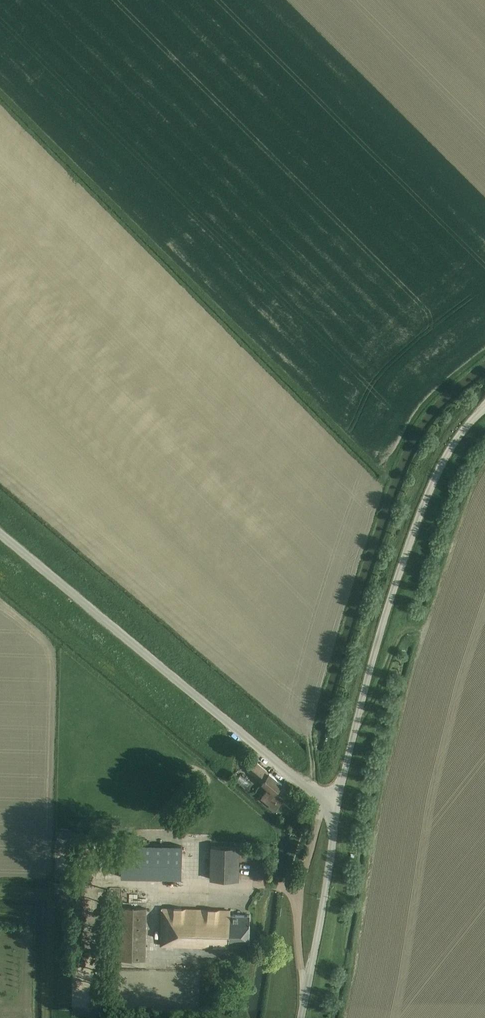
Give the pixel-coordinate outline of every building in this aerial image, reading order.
[(248,771),(262,782),(269,773),(256,762),(248,771)] [(283,784),(271,774),(269,773),(262,782),(262,783),(269,788),(261,797),(276,809),(284,799),(276,792),(283,784)] [(241,774),(236,780),(245,787),(250,782),(241,774)] [(183,844),(122,843),(122,876),(182,877),(183,844)] [(240,846),(210,846),(210,879),(240,879),(240,846)] [(119,960),(146,960),(147,908),(120,907),(119,960)] [(230,909),(161,907),(160,944),(229,945),(229,943),(249,944),(249,914),(230,913),(230,909)]
